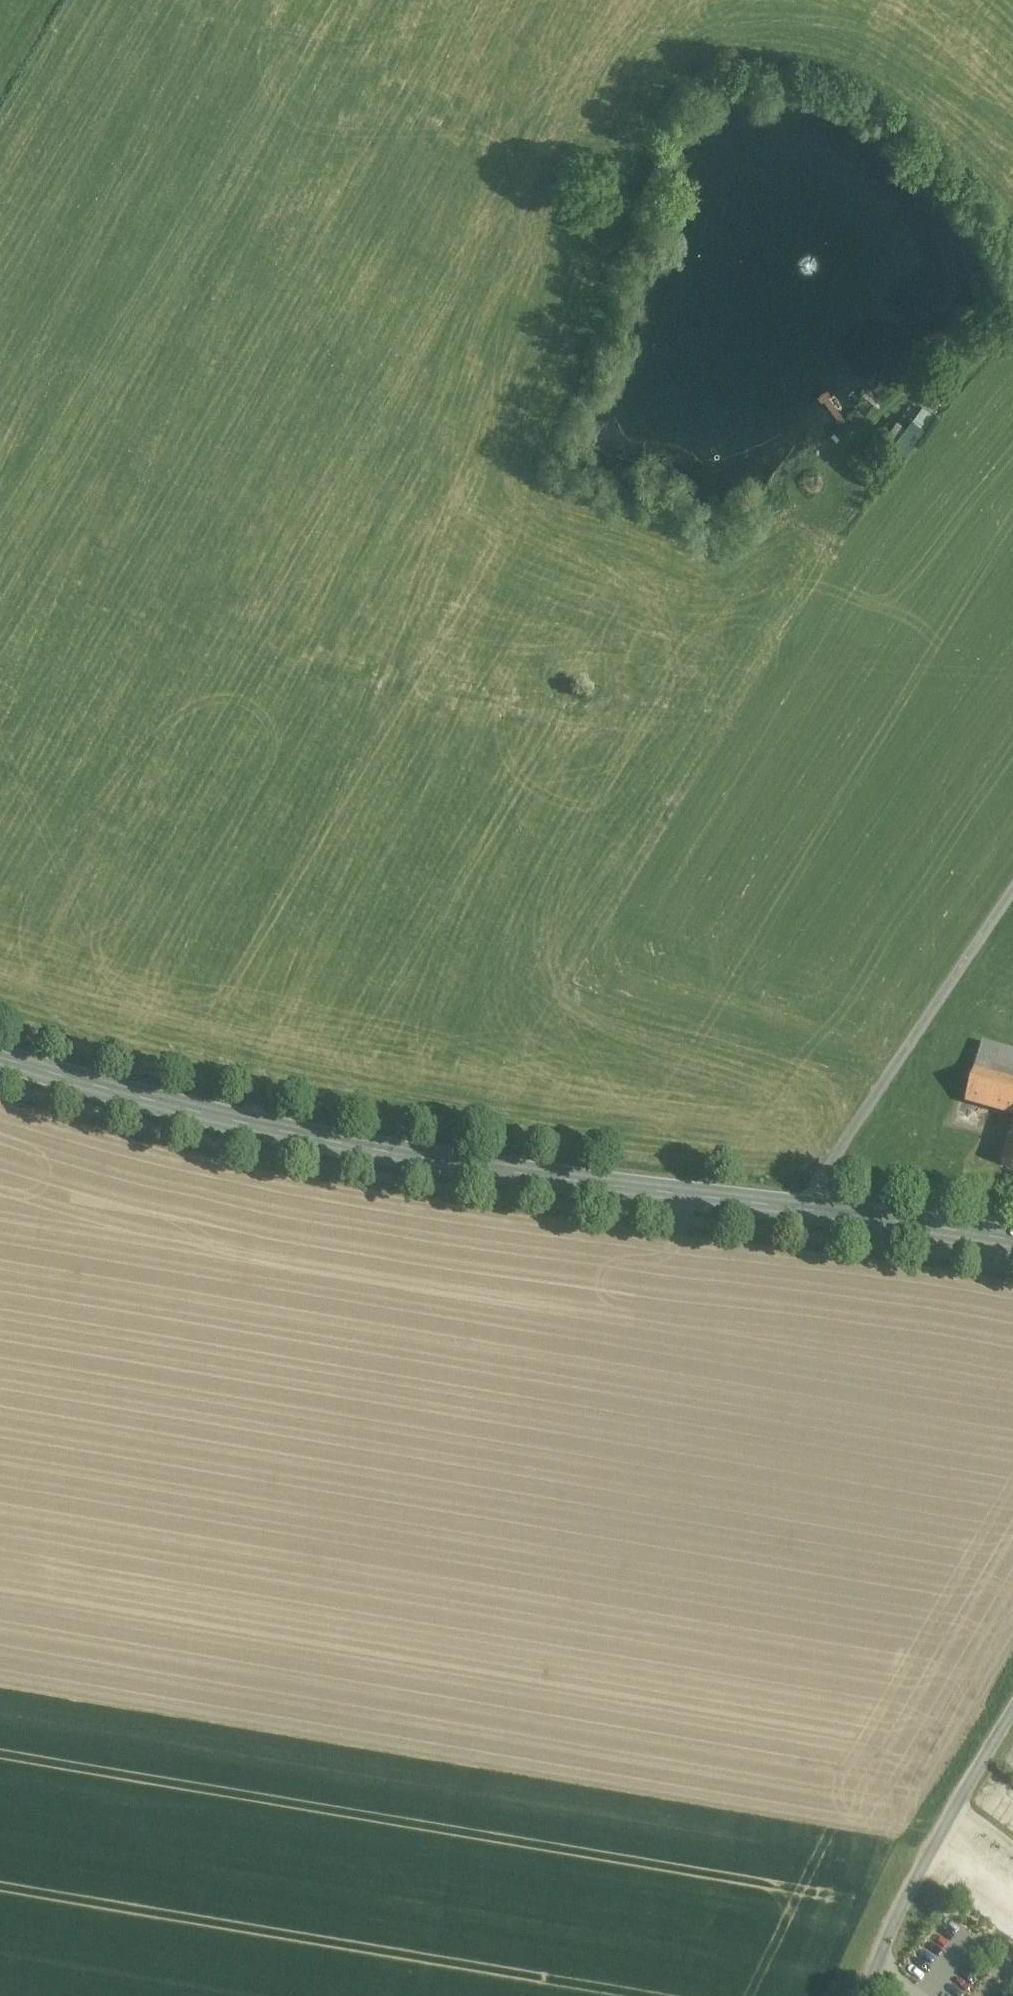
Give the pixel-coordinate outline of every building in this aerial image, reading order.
[(985,1043),(977,1071),(1012,1082),(1012,1051),(985,1043)] [(977,1071),(967,1102),(1012,1116),(1012,1082),(977,1071)] [(1003,1165),(1012,1168),(1012,1132),(1003,1165)]
